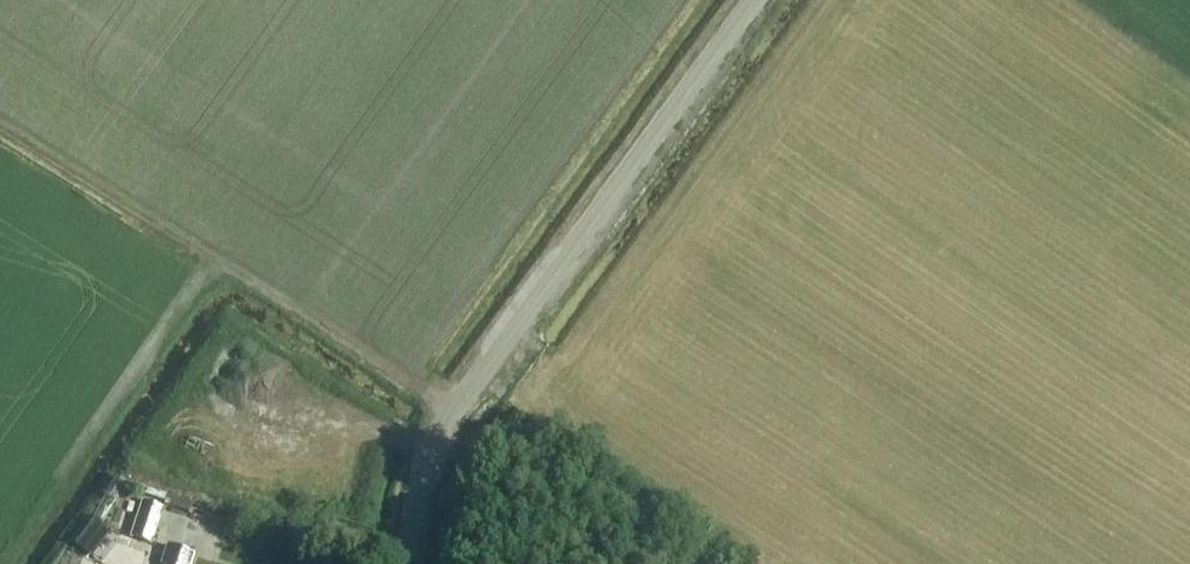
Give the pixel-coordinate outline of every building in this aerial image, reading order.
[(191,520),(194,509),(166,499),(163,509),(141,503),(134,500),(130,511),(137,513),(129,536),(151,543),(163,511),(191,520)] [(356,537),(344,534),(342,541),(354,544),(356,537)] [(193,556),(167,547),(162,563),(165,563),(190,563),(193,556)]
